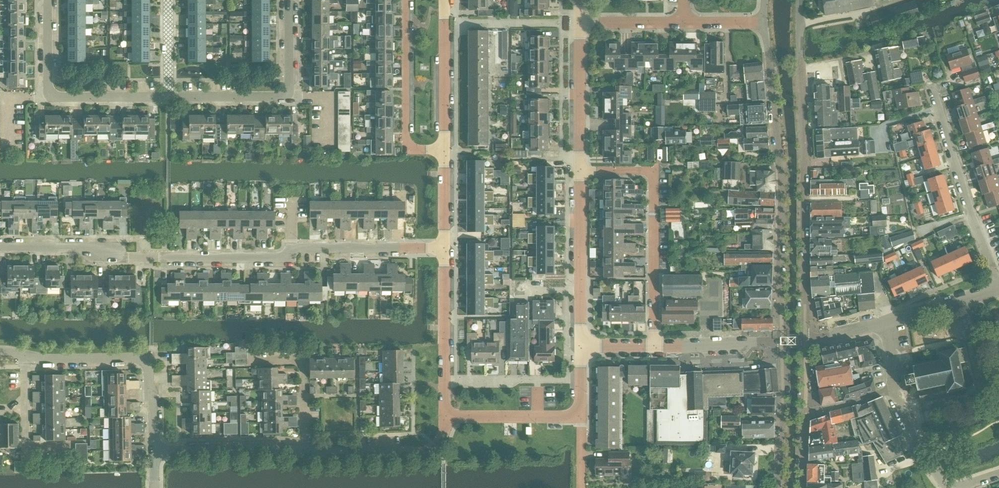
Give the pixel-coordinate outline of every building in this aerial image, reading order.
[(8,6),(8,12),(8,13),(25,13),(25,0),(9,0),(0,0),(0,6),(8,6)] [(85,0),(68,0),(68,12),(85,12),(85,5),(93,5),(93,0),(85,0)] [(132,12),(149,12),(149,0),(132,0),(124,0),(124,5),(132,5),(132,12)] [(205,12),(205,5),(212,5),(212,0),(205,0),(188,0),(188,12),(205,12)] [(252,0),(244,0),(244,5),(252,5),(252,12),(268,12),(268,0),(252,0)] [(312,1),(312,13),(328,13),(328,12),(328,4),(334,4),(337,4),(337,0),(328,0),(328,1),(312,1)] [(392,6),(392,1),(376,1),(376,0),(366,0),(366,4),(375,4),(375,12),(375,14),(392,14),(392,13),(394,12),(394,7),(392,6)] [(469,11),(478,11),(478,17),(493,17),(493,10),(488,10),(487,0),(469,0),(469,11)] [(530,10),(520,10),(520,17),(541,17),(541,11),(548,11),(548,4),(550,4),(550,0),(530,0),(530,10)] [(825,15),(875,6),(874,0),(823,0),(825,15)] [(0,12),(0,16),(8,17),(8,24),(8,26),(25,26),(25,13),(8,13),(8,12),(0,12)] [(85,12),(68,12),(68,25),(85,25),(85,17),(93,17),(93,12),(85,12)] [(132,25),(149,25),(149,12),(132,12),(124,12),(124,17),(132,17),(132,25)] [(205,24),(205,17),(212,17),(212,12),(205,12),(188,12),(189,25),(205,24)] [(252,12),(244,12),(244,17),(252,17),(252,24),(268,24),(268,12),(252,12)] [(328,13),(312,13),(312,26),(328,26),(328,24),(328,17),(337,16),(337,12),(328,12),(328,13)] [(394,20),(392,19),(392,14),(375,14),(375,12),(366,12),(366,16),(372,16),(372,24),(375,24),(375,26),(392,25),(394,24),(394,20)] [(988,12),(974,17),(978,26),(991,21),(988,12)] [(0,24),(0,29),(2,29),(8,29),(8,36),(8,38),(25,38),(25,26),(8,26),(8,24),(0,24)] [(149,25),(132,25),(124,24),(124,29),(132,29),(132,36),(149,36),(149,25)] [(205,36),(205,29),(212,29),(212,24),(205,24),(189,25),(189,36),(205,36)] [(252,24),(243,24),(244,29),(252,29),(252,36),(268,36),(268,24),(252,24)] [(328,26),(312,26),(312,38),(329,38),(328,37),(328,31),(337,31),(337,24),(328,24),(328,26)] [(394,32),(392,31),(392,25),(375,26),(375,24),(372,24),(366,24),(366,29),(370,29),(370,36),(375,36),(375,38),(392,38),(394,37),(394,32)] [(85,25),(68,25),(68,36),(85,36),(85,29),(93,29),(93,25),(85,25)] [(531,51),(548,51),(548,45),(550,45),(550,38),(548,38),(542,38),(542,31),(527,31),(527,38),(531,38),(531,51)] [(489,147),(488,32),(469,32),(470,147),(489,147)] [(0,36),(0,41),(3,41),(3,49),(8,49),(8,51),(25,51),(25,38),(8,38),(8,36),(2,36),(0,36)] [(85,36),(68,36),(68,48),(85,48),(85,41),(93,41),(93,37),(85,36)] [(149,36),(132,36),(124,36),(124,41),(132,41),(132,48),(149,48),(149,36)] [(205,48),(205,41),(212,41),(212,36),(205,36),(189,36),(189,48),(205,48)] [(252,36),(244,36),(244,41),(252,41),(252,48),(268,48),(268,36),(252,36)] [(392,50),(392,38),(375,38),(375,36),(370,36),(370,37),(366,37),(366,41),(375,41),(376,49),(376,50),(392,50)] [(329,38),(312,38),(312,50),(329,50),(329,49),(333,49),(333,41),(337,41),(337,37),(328,37),(329,38)] [(890,48),(876,51),(878,66),(893,63),(901,61),(899,51),(905,50),(925,46),(923,38),(903,41),(904,46),(898,48),(890,49),(890,48)] [(659,42),(647,43),(647,61),(653,61),(653,70),(664,70),(664,55),(659,55),(659,42)] [(671,55),(664,55),(664,70),(676,70),(676,61),(684,61),(683,42),(671,42),(671,55)] [(697,42),(683,42),(684,61),(691,61),(691,70),(703,69),(703,55),(697,55),(697,42)] [(704,74),(724,74),(724,42),(710,42),(710,44),(705,44),(704,74)] [(621,43),(607,43),(607,62),(615,62),(615,70),(627,70),(627,55),(621,55),(621,43)] [(633,55),(627,55),(627,70),(638,70),(647,70),(647,61),(647,43),(633,43),(633,55)] [(85,48),(68,48),(68,63),(85,63),(85,53),(93,53),(93,48),(85,48)] [(149,48),(132,48),(124,48),(124,53),(132,53),(132,63),(149,63),(149,48)] [(205,48),(189,48),(189,62),(205,62),(205,53),(213,52),(213,48),(205,48)] [(268,48),(252,48),(244,48),(244,53),(252,53),(252,62),(268,62),(268,48)] [(967,48),(947,55),(952,69),(961,66),(962,72),(965,81),(980,77),(977,67),(975,62),(972,63),(967,48)] [(0,49),(0,53),(3,53),(3,61),(8,61),(8,63),(25,63),(25,51),(8,51),(8,49),(3,49),(0,49)] [(312,56),(310,57),(310,62),(312,63),(329,63),(329,61),(334,61),(334,55),(342,56),(342,49),(337,49),(333,49),(329,49),(329,50),(312,50),(312,56)] [(376,50),(376,49),(366,49),(366,54),(376,54),(376,62),(376,63),(392,63),(392,50),(376,50)] [(548,51),(531,51),(531,63),(548,63),(548,57),(550,57),(550,51),(548,51)] [(0,61),(0,66),(3,66),(3,74),(8,74),(8,75),(25,75),(25,63),(8,63),(8,61),(3,61),(0,61)] [(329,63),(312,63),(312,76),(329,76),(329,74),(334,74),(334,68),(342,68),(342,61),(337,62),(334,61),(329,61),(329,63)] [(862,61),(847,64),(849,75),(851,86),(861,84),(862,92),(870,91),(872,101),(880,100),(875,72),(867,74),(867,75),(863,75),(863,72),(864,72),(862,61)] [(392,75),(392,63),(376,63),(376,62),(366,62),(366,66),(376,66),(376,74),(376,75),(392,75)] [(548,63),(531,63),(531,76),(548,76),(548,70),(550,70),(550,63),(548,63)] [(764,82),(762,63),(744,65),(745,70),(737,71),(736,66),(730,66),(731,78),(745,77),(746,83),(764,82)] [(893,63),(878,66),(880,71),(880,75),(882,83),(896,80),(902,79),(901,74),(900,69),(894,70),(893,63)] [(0,74),(0,78),(9,78),(9,88),(25,88),(25,75),(8,75),(8,74),(3,74),(0,74)] [(329,76),(312,76),(312,88),(329,88),(329,80),(337,81),(337,74),(334,74),(329,74),(329,76)] [(392,88),(392,75),(376,75),(376,74),(366,74),(366,78),(371,78),(371,88),(392,88)] [(548,76),(531,76),(531,88),(527,88),(527,95),(542,95),(542,89),(548,89),(548,82),(550,82),(550,76),(548,76)] [(753,101),(766,99),(764,82),(746,83),(746,84),(748,101),(753,101)] [(830,85),(815,86),(815,102),(831,101),(831,103),(835,102),(835,104),(835,103),(840,103),(840,112),(851,112),(851,109),(861,109),(860,99),(850,99),(850,87),(842,87),(841,87),(839,87),(840,94),(835,94),(834,88),(830,89),(830,85)] [(632,98),(632,87),(617,87),(617,93),(604,93),(604,106),(623,106),(623,98),(632,98)] [(884,99),(893,98),(896,97),(899,110),(921,106),(919,93),(907,95),(906,88),(883,92),(884,99)] [(978,98),(973,100),(969,88),(953,93),(957,107),(974,102),(975,105),(980,103),(978,98)] [(376,91),(367,91),(367,95),(376,95),(376,103),(376,105),(392,105),(392,92),(376,92),(376,91)] [(542,101),(542,95),(527,95),(527,100),(531,100),(531,114),(548,114),(548,108),(550,108),(550,101),(548,101),(542,101)] [(716,99),(700,99),(700,100),(700,112),(716,112),(716,99)] [(831,101),(815,102),(816,117),(817,127),(832,126),(838,126),(838,116),(837,112),(836,112),(835,104),(835,102),(831,103),(831,101)] [(978,115),(975,105),(974,102),(957,107),(955,108),(960,121),(978,115)] [(376,103),(366,103),(366,108),(376,108),(376,116),(376,117),(392,117),(394,116),(394,112),(392,111),(392,105),(376,105),(376,103)] [(741,125),(748,125),(768,124),(766,104),(746,105),(728,106),(728,115),(740,115),(741,125)] [(623,114),(623,106),(604,106),(604,119),(617,119),(617,125),(632,125),(632,114),(623,114)] [(665,119),(664,106),(656,106),(656,119),(665,119)] [(548,114),(531,114),(531,126),(548,126),(548,120),(550,120),(550,114),(548,114)] [(982,128),(981,126),(978,115),(960,121),(964,134),(966,134),(966,133),(982,128)] [(84,135),(97,135),(97,116),(84,117),(84,119),(78,119),(78,140),(84,140),(84,135)] [(116,140),(116,120),(110,120),(110,116),(97,116),(97,135),(109,135),(109,140),(116,140)] [(122,135),(135,135),(135,116),(122,116),(122,120),(116,120),(116,140),(122,140),(122,135)] [(155,119),(148,119),(148,116),(135,116),(135,135),(148,135),(148,140),(155,140),(155,119)] [(189,125),(183,125),(183,140),(189,140),(189,135),(202,135),(202,116),(189,116),(189,125)] [(202,135),(202,139),(214,139),(214,145),(220,145),(220,140),(221,140),(221,125),(215,125),(215,116),(202,116),(202,135)] [(227,125),(221,125),(221,140),(227,140),(227,134),(241,134),(241,116),(227,116),(227,125)] [(253,116),(241,116),(241,134),(250,134),(250,140),(253,140),(253,141),(260,141),(259,125),(253,125),(253,116)] [(265,125),(259,125),(260,141),(265,140),(265,134),(278,134),(278,116),(265,116),(265,125)] [(292,116),(278,116),(278,134),(292,134),(292,139),(298,139),(298,125),(292,125),(292,116)] [(366,116),(364,116),(364,121),(369,121),(369,128),(376,128),(376,129),(392,129),(394,128),(394,124),(392,123),(392,117),(376,117),(376,116),(366,116)] [(46,135),(59,135),(59,117),(45,117),(45,120),(39,120),(39,140),(46,140),(46,135)] [(78,119),(72,120),(72,117),(59,117),(59,135),(71,135),(71,140),(78,140),(78,119)] [(930,129),(926,130),(923,121),(908,126),(912,139),(916,138),(918,146),(934,141),(930,129)] [(983,131),(988,129),(987,124),(981,126),(982,128),(966,133),(966,134),(970,148),(987,143),(983,131)] [(623,137),(632,136),(632,125),(617,125),(617,131),(604,131),(604,144),(623,144),(623,137)] [(531,139),(548,139),(548,133),(550,133),(550,126),(548,126),(531,126),(531,139)] [(835,128),(817,130),(817,143),(859,141),(858,141),(858,134),(857,127),(853,128),(835,129),(835,128)] [(369,128),(366,128),(366,133),(376,133),(376,141),(376,142),(392,142),(392,129),(376,129),(376,128),(369,128)] [(666,139),(666,140),(666,145),(686,144),(686,132),(680,132),(680,131),(674,131),(674,132),(665,132),(665,133),(663,133),(663,128),(654,128),(654,141),(664,141),(663,139),(666,139)] [(737,140),(769,139),(768,128),(746,128),(746,130),(744,130),(744,134),(739,134),(736,132),(731,132),(728,135),(724,135),(725,140),(730,140),(737,139),(737,140)] [(548,139),(531,139),(531,152),(527,152),(527,158),(542,158),(542,152),(548,152),(548,146),(550,145),(550,139),(548,139)] [(769,139),(737,140),(737,145),(744,144),(744,151),(769,150),(769,139)] [(366,141),(366,145),(370,145),(370,155),(376,155),(392,155),(392,142),(376,142),(376,141),(366,141)] [(859,141),(817,143),(818,159),(831,158),(831,156),(859,155),(859,141)] [(870,154),(869,141),(862,142),(863,155),(870,154)] [(922,158),(937,153),(934,141),(918,146),(922,158)] [(632,152),(623,152),(623,144),(604,144),(604,157),(617,157),(617,163),(632,163),(632,152)] [(992,160),(988,148),(972,154),(976,168),(977,168),(993,163),(994,165),(998,163),(998,158),(992,160)] [(925,170),(941,165),(937,153),(922,158),(925,170)] [(484,161),(468,161),(468,174),(494,173),(494,169),(484,169),(484,161)] [(709,169),(710,161),(699,161),(699,169),(709,169)] [(724,177),(723,180),(740,181),(740,178),(741,163),(734,163),(724,162),(724,177)] [(997,176),(994,165),(993,163),(977,168),(976,168),(975,168),(979,182),(997,176)] [(528,180),(555,180),(555,168),(538,168),(538,175),(528,175),(528,180)] [(775,193),(776,173),(751,171),(751,185),(758,185),(757,192),(775,193)] [(494,173),(468,174),(468,185),(484,185),(484,179),(494,179),(494,173)] [(932,192),(948,187),(944,175),(928,180),(932,192)] [(911,187),(926,182),(924,176),(915,179),(909,181),(911,187)] [(997,176),(979,182),(983,195),(985,194),(998,189),(998,181),(997,176)] [(538,192),(555,192),(555,180),(528,180),(528,185),(538,185),(538,192)] [(624,180),(604,180),(604,190),(617,190),(636,190),(635,185),(624,185),(624,180)] [(811,196),(820,195),(820,180),(811,180),(811,196)] [(820,195),(829,195),(829,180),(820,180),(820,195)] [(829,195),(838,195),(838,180),(829,180),(829,195)] [(847,185),(853,185),(853,180),(838,180),(838,195),(847,195),(847,185)] [(868,184),(859,184),(859,191),(868,190),(869,195),(874,194),(874,186),(868,186),(868,184)] [(484,185),(468,185),(468,197),(494,197),(494,192),(484,192),(484,185)] [(936,203),(951,199),(948,187),(932,192),(936,203)] [(985,194),(989,208),(998,205),(998,189),(985,194)] [(617,190),(604,190),(604,200),(624,200),(624,196),(624,195),(636,195),(638,195),(643,195),(643,190),(636,190),(617,190)] [(744,191),(744,192),(728,191),(728,204),(760,205),(761,205),(775,206),(775,207),(775,193),(757,192),(744,191)] [(528,203),(555,203),(555,192),(538,192),(538,198),(528,198),(528,203)] [(49,219),(49,216),(57,216),(57,197),(48,197),(48,202),(37,202),(37,229),(42,229),(42,219),(49,219)] [(494,197),(468,197),(468,209),(484,208),(484,202),(494,202),(494,197)] [(25,219),(25,202),(25,198),(14,198),(14,202),(14,229),(19,229),(19,219),(25,219)] [(119,198),(119,202),(108,202),(108,229),(113,229),(113,218),(120,218),(126,218),(126,198),(119,198)] [(940,215),(955,211),(951,199),(936,203),(940,215)] [(624,200),(604,200),(604,210),(636,210),(643,210),(644,210),(644,205),(636,205),(635,205),(624,205),(624,200)] [(14,202),(2,202),(2,203),(0,203),(0,218),(2,218),(2,219),(9,219),(9,229),(14,229),(14,202)] [(37,229),(37,202),(25,202),(25,219),(32,219),(32,229),(37,229)] [(80,229),(85,229),(84,202),(73,202),(73,203),(65,203),(65,218),(73,218),(80,218),(80,229)] [(90,218),(96,218),(96,202),(84,202),(85,229),(90,229),(90,218)] [(108,202),(96,202),(96,218),(103,218),(103,229),(108,229),(108,202)] [(322,230),(322,202),(310,202),(310,219),(317,219),(317,230),(322,230)] [(334,219),(334,202),(322,202),(322,230),(327,230),(327,219),(334,219)] [(345,230),(345,203),(334,202),(334,219),(340,219),(340,230),(345,230)] [(357,219),(357,203),(345,203),(345,230),(350,230),(350,219),(357,219)] [(369,230),(369,203),(357,203),(357,219),(364,219),(364,230),(369,230)] [(380,219),(380,203),(369,203),(369,230),(374,230),(374,219),(380,219)] [(392,230),(392,203),(380,203),(380,219),(387,219),(387,230),(392,230)] [(404,219),(404,203),(392,203),(392,230),(397,230),(397,219),(404,219)] [(528,208),(538,208),(538,215),(555,215),(555,203),(528,203),(528,208)] [(842,203),(811,203),(811,218),(843,217),(842,203)] [(484,208),(468,209),(468,220),(494,220),(494,215),(485,216),(484,208)] [(735,217),(729,217),(729,220),(774,219),(775,219),(775,209),(756,208),(756,209),(735,209),(735,217)] [(636,210),(604,210),(604,219),(624,219),(624,214),(636,214),(636,210)] [(662,210),(662,222),(667,222),(671,222),(681,222),(681,210),(676,210),(673,210),(671,210),(666,210),(662,210)] [(191,239),(191,212),(179,212),(179,228),(186,228),(186,239),(191,239)] [(203,229),(203,212),(191,212),(191,239),(196,239),(196,229),(203,229)] [(215,239),(215,212),(203,212),(203,229),(210,229),(210,239),(215,239)] [(227,229),(227,212),(215,212),(215,239),(220,239),(220,229),(227,229)] [(238,239),(238,212),(227,212),(227,229),(233,229),(233,239),(238,239)] [(250,229),(250,212),(238,212),(238,239),(243,239),(243,229),(250,229)] [(262,240),(262,212),(250,212),(250,229),(257,229),(257,240),(262,240)] [(274,229),(274,212),(262,212),(262,240),(267,240),(267,229),(274,229)] [(886,216),(872,217),(873,227),(887,226),(886,216)] [(843,217),(811,218),(811,226),(842,226),(842,228),(845,228),(851,228),(851,217),(843,217)] [(624,219),(604,219),(604,229),(625,229),(636,229),(644,229),(644,224),(643,224),(636,224),(624,224),(624,219)] [(729,220),(724,220),(724,226),(735,226),(752,226),(752,230),(772,230),(774,219),(729,220)] [(494,220),(468,220),(468,232),(485,232),(485,225),(494,225),(494,220)] [(948,240),(959,235),(955,225),(943,230),(946,236),(948,240)] [(842,226),(811,226),(812,237),(845,237),(845,229),(845,228),(842,228),(842,226)] [(528,241),(555,241),(555,227),(538,227),(538,234),(528,234),(528,241)] [(625,229),(604,229),(604,239),(624,239),(624,234),(636,234),(643,234),(644,234),(644,229),(636,229),(625,229)] [(753,245),(745,245),(745,250),(753,250),(753,251),(773,250),(773,240),(773,230),(772,230),(752,230),(753,240),(753,243),(753,245)] [(913,232),(890,238),(891,242),(892,247),(915,240),(913,232)] [(624,239),(604,239),(604,249),(636,249),(636,244),(624,244),(624,239)] [(832,240),(826,240),(826,239),(811,239),(811,254),(812,254),(812,256),(838,255),(838,246),(832,246),(832,240)] [(922,240),(917,243),(919,249),(925,246),(922,240)] [(555,254),(555,241),(528,241),(529,244),(538,244),(538,254),(555,254)] [(917,243),(911,245),(913,250),(918,261),(924,258),(919,249),(917,243)] [(494,252),(485,251),(485,244),(468,244),(468,257),(500,257),(504,257),(504,252),(504,251),(494,251),(494,252)] [(961,267),(973,262),(966,247),(955,252),(961,267)] [(636,249),(604,249),(604,258),(624,258),(624,253),(636,253),(636,249)] [(752,270),(752,266),(752,264),(773,264),(773,262),(774,262),(774,259),(773,259),(773,253),(724,252),(724,264),(742,264),(742,270),(745,270),(752,270)] [(855,265),(884,263),(883,252),(854,255),(855,265)] [(950,272),(961,267),(955,252),(943,257),(950,272)] [(887,264),(898,259),(895,253),(884,258),(886,262),(882,264),(884,268),(882,269),(884,272),(889,269),(887,264)] [(555,267),(555,254),(538,254),(538,258),(528,258),(528,268),(538,268),(538,267),(555,267)] [(834,265),(834,262),(846,262),(846,256),(811,257),(812,266),(834,265)] [(485,268),(485,262),(500,261),(500,257),(468,257),(468,268),(485,268)] [(938,277),(950,272),(943,257),(932,262),(938,277)] [(624,258),(604,258),(604,268),(636,268),(636,263),(624,263),(624,258)] [(327,287),(327,291),(333,291),(334,291),(345,291),(345,264),(340,264),(340,275),(333,275),(333,277),(327,277),(327,287)] [(350,264),(345,264),(345,291),(357,291),(357,275),(350,275),(350,264)] [(364,275),(357,275),(357,291),(368,291),(368,264),(364,264),(364,275)] [(374,264),(368,264),(368,291),(380,291),(381,275),(374,275),(374,264)] [(387,275),(381,275),(380,291),(392,291),(392,264),(387,264),(387,275)] [(397,264),(392,264),(392,291),(404,291),(404,294),(411,294),(411,278),(404,278),(404,274),(397,274),(397,264)] [(745,270),(746,277),(739,278),(739,281),(739,286),(772,285),(773,265),(752,266),(752,270),(745,270)] [(7,278),(1,278),(1,295),(8,295),(8,292),(19,292),(21,292),(21,288),(21,266),(7,266),(7,278)] [(34,266),(21,266),(21,288),(30,288),(30,294),(32,294),(40,294),(40,278),(34,278),(34,266)] [(46,278),(40,278),(40,294),(47,294),(46,288),(60,288),(64,288),(64,276),(60,276),(60,266),(46,266),(46,278)] [(918,286),(929,281),(922,266),(911,271),(918,286)] [(555,275),(555,267),(538,267),(538,268),(538,275),(533,275),(533,281),(547,281),(547,275),(555,275)] [(833,267),(811,268),(812,277),(835,275),(846,274),(845,269),(839,270),(838,269),(835,270),(834,270),(833,267)] [(494,275),(485,275),(485,268),(468,268),(468,280),(494,280),(494,275)] [(636,268),(604,268),(604,278),(605,278),(624,278),(624,273),(636,273),(636,268)] [(906,291),(918,286),(911,271),(900,276),(906,291)] [(846,279),(845,279),(847,295),(850,295),(874,293),(873,287),(873,286),(873,283),(872,277),(869,277),(869,273),(846,275),(846,279)] [(162,289),(162,305),(168,305),(168,301),(180,301),(180,274),(175,274),(175,285),(168,285),(162,285),(162,289)] [(185,274),(180,274),(180,301),(191,301),(191,285),(185,285),(185,274)] [(198,285),(191,285),(191,301),(203,301),(203,274),(198,274),(198,285)] [(208,274),(203,274),(203,301),(215,301),(215,285),(208,285),(208,274)] [(222,285),(215,285),(215,301),(226,301),(226,274),(222,274),(222,285)] [(232,274),(226,274),(226,301),(238,301),(238,304),(245,304),(245,301),(245,286),(239,286),(239,285),(232,285),(232,274)] [(251,286),(245,286),(245,301),(245,304),(245,306),(263,306),(263,301),(262,274),(258,274),(258,285),(251,285),(251,286)] [(268,274),(262,274),(263,301),(274,301),(274,285),(268,285),(268,274)] [(281,285),(274,285),(274,301),(286,301),(286,274),(281,274),(281,285)] [(291,274),(286,274),(286,301),(298,301),(298,285),(291,285),(291,274)] [(304,285),(298,285),(298,301),(309,301),(309,274),(304,274),(304,285)] [(315,274),(309,274),(309,301),(322,301),(327,301),(327,291),(327,287),(321,287),(321,285),(315,285),(315,274)] [(835,275),(812,277),(813,290),(813,298),(815,298),(816,298),(816,299),(836,297),(835,275)] [(71,288),(64,288),(64,304),(72,304),(72,298),(84,298),(84,276),(71,276),(71,288)] [(97,276),(84,276),(84,298),(96,298),(96,304),(103,304),(103,288),(97,288),(97,276)] [(109,288),(103,288),(103,304),(110,304),(110,298),(122,298),(122,276),(109,276),(109,288)] [(135,276),(122,276),(122,298),(131,298),(131,303),(133,303),(133,304),(141,304),(141,288),(135,288),(135,276)] [(698,301),(697,296),(704,296),(704,289),(707,289),(707,282),(703,282),(703,276),(676,276),(663,276),(663,285),(663,287),(663,296),(667,296),(672,296),(672,301),(667,301),(667,307),(663,307),(663,317),(663,324),(664,324),(695,324),(694,315),(696,315),(698,313),(698,301)] [(895,296),(906,291),(900,276),(888,281),(895,296)] [(485,292),(485,285),(494,285),(494,280),(468,280),(468,292),(485,292)] [(743,309),(746,309),(771,308),(772,288),(757,289),(745,289),(746,299),(742,299),(743,309)] [(494,299),(485,298),(485,292),(468,292),(468,303),(494,303),(494,299)] [(864,310),(875,309),(874,294),(858,295),(860,313),(865,312),(864,310)] [(615,296),(603,296),(603,320),(604,320),(611,320),(611,322),(623,322),(623,306),(622,306),(622,304),(615,304),(615,296)] [(629,306),(623,306),(623,322),(635,322),(635,296),(629,296),(629,306)] [(639,296),(635,296),(635,322),(647,322),(647,306),(640,306),(640,296),(639,296)] [(836,297),(816,299),(820,321),(833,318),(832,316),(843,313),(841,303),(844,302),(843,296),(836,297)] [(534,300),(534,321),(553,321),(555,321),(555,300),(547,300),(534,300)] [(513,319),(508,319),(508,331),(508,337),(508,342),(508,346),(508,361),(510,361),(519,361),(519,302),(514,302),(514,319),(513,319)] [(530,302),(519,302),(519,361),(530,361),(530,360),(530,347),(530,302)] [(485,315),(485,308),(494,308),(494,303),(468,303),(468,315),(485,315)] [(758,330),(773,330),(773,318),(757,319),(758,330)] [(714,331),(722,331),(722,319),(714,319),(714,331)] [(734,319),(734,324),(734,328),(742,328),(742,330),(758,330),(757,319),(734,319)] [(534,321),(534,325),(540,325),(540,335),(542,335),(542,334),(555,334),(555,322),(553,322),(553,321),(534,321)] [(472,331),(468,331),(468,333),(468,346),(473,346),(473,363),(486,363),(486,343),(478,343),(478,333),(472,333),(472,331)] [(494,343),(486,343),(486,363),(499,363),(499,347),(502,346),(504,346),(504,341),(504,337),(504,333),(494,333),(494,335),(494,343)] [(542,335),(540,335),(540,347),(542,347),(555,347),(555,334),(542,334),(542,335)] [(835,346),(820,349),(821,351),(823,362),(823,364),(829,363),(849,358),(858,356),(859,360),(860,367),(861,368),(879,364),(874,340),(856,344),(856,342),(837,346),(836,346),(835,346)] [(210,347),(206,347),(187,348),(187,354),(177,354),(177,359),(206,358),(210,358),(210,347)] [(536,347),(530,347),(530,360),(536,360),(536,361),(542,361),(542,347),(540,347),(536,347)] [(542,347),(542,361),(555,361),(555,347),(542,347)] [(916,374),(906,376),(908,386),(918,384),(922,403),(956,396),(955,392),(966,389),(962,368),(961,363),(966,362),(963,349),(958,350),(941,353),(942,361),(915,367),(914,367),(916,374)] [(383,362),(402,362),(402,351),(382,351),(383,362)] [(187,370),(207,369),(206,358),(177,359),(177,364),(187,364),(187,370)] [(346,378),(353,378),(353,358),(342,359),(342,381),(346,381),(346,378)] [(823,366),(816,368),(818,379),(819,389),(819,390),(839,387),(848,386),(854,385),(854,384),(853,379),(852,370),(851,368),(849,358),(829,363),(830,365),(823,366)] [(317,381),(321,381),(320,359),(309,359),(309,378),(317,378),(317,381)] [(325,378),(331,378),(331,359),(320,359),(321,381),(325,381),(325,378)] [(338,381),(342,381),(342,359),(331,359),(331,378),(338,378),(338,381)] [(383,373),(402,372),(402,362),(383,362),(383,373)] [(599,440),(597,440),(597,448),(620,448),(620,414),(620,377),(630,377),(630,385),(648,385),(648,366),(647,366),(630,366),(630,368),(599,368),(599,414),(599,440)] [(681,366),(651,366),(651,410),(653,410),(654,411),(655,411),(686,412),(708,413),(708,411),(707,399),(722,399),(722,398),(744,397),(744,394),(758,393),(758,398),(760,398),(760,400),(773,398),(773,393),(779,393),(777,368),(760,370),(744,372),(744,371),(703,373),(703,372),(687,372),(687,373),(681,374),(681,366)] [(287,374),(277,374),(277,368),(258,368),(258,379),(287,379),(287,374)] [(182,380),(207,380),(207,369),(187,370),(187,375),(182,376),(182,380)] [(125,374),(119,374),(119,371),(102,371),(102,387),(104,386),(140,385),(140,381),(125,381),(125,374)] [(398,384),(402,384),(402,372),(383,373),(383,384),(398,383),(398,384)] [(42,387),(64,386),(64,375),(45,375),(45,383),(42,383),(42,387)] [(277,384),(287,384),(287,379),(258,379),(258,391),(262,391),(277,391),(277,390),(277,384)] [(211,381),(207,381),(207,380),(182,380),(182,386),(187,385),(188,392),(192,392),(207,392),(207,391),(211,391),(211,381)] [(857,386),(856,386),(858,397),(859,397),(861,396),(867,394),(876,391),(873,380),(863,384),(861,385),(860,385),(859,385),(859,386),(857,386)] [(399,394),(398,384),(398,383),(383,384),(379,384),(379,395),(399,394)] [(104,396),(126,396),(126,390),(140,389),(140,385),(104,386),(104,396)] [(45,397),(65,397),(64,386),(42,387),(42,391),(45,391),(45,397)] [(848,386),(839,387),(842,402),(854,398),(856,398),(858,397),(856,386),(856,387),(855,387),(849,388),(848,386)] [(819,390),(821,399),(822,406),(823,406),(822,406),(839,403),(842,402),(839,387),(819,390)] [(286,396),(281,396),(281,390),(277,390),(277,391),(262,391),(262,401),(286,401),(286,396)] [(192,402),(211,402),(211,391),(207,391),(207,392),(192,392),(192,402)] [(380,406),(399,405),(399,394),(379,395),(380,406)] [(104,407),(140,407),(140,402),(126,403),(126,396),(104,396),(104,407)] [(42,408),(65,408),(65,397),(45,397),(45,404),(42,404),(42,408)] [(856,418),(851,419),(855,437),(859,436),(864,445),(873,443),(886,463),(903,455),(899,446),(899,445),(898,445),(897,445),(894,439),(900,437),(882,397),(869,404),(865,406),(865,408),(862,410),(860,405),(853,407),(856,418)] [(753,399),(752,415),(764,415),(764,413),(775,413),(775,411),(776,411),(776,406),(775,406),(775,399),(773,399),(773,398),(760,400),(760,398),(758,398),(753,399)] [(722,399),(707,399),(708,411),(709,411),(709,407),(722,407),(722,399)] [(281,406),(286,406),(286,401),(262,401),(262,412),(281,412),(281,406)] [(192,414),(211,413),(211,402),(192,402),(192,414)] [(380,417),(399,416),(399,405),(380,406),(380,417)] [(126,418),(126,417),(126,411),(140,411),(140,407),(104,407),(104,418),(109,418),(113,418),(126,418)] [(853,407),(841,410),(844,421),(851,419),(856,418),(853,407)] [(46,419),(65,419),(65,408),(42,408),(42,412),(46,412),(46,419)] [(841,410),(830,413),(830,414),(831,415),(833,425),(835,424),(844,421),(841,410)] [(686,412),(655,411),(655,447),(709,446),(708,413),(686,412)] [(287,417),(282,417),(281,412),(262,412),(262,423),(287,422),(287,417)] [(182,424),(211,424),(211,413),(192,414),(192,419),(182,419),(182,424)] [(811,421),(811,433),(822,432),(824,445),(834,444),(837,443),(835,424),(833,425),(831,415),(811,421)] [(380,427),(399,427),(399,416),(380,417),(380,427)] [(740,416),(721,416),(721,428),(740,428),(740,416)] [(109,429),(145,428),(145,424),(130,424),(130,417),(126,417),(126,418),(113,418),(109,418),(109,429)] [(43,430),(65,430),(65,419),(46,419),(46,426),(42,426),(43,430)] [(775,421),(742,421),(743,438),(775,438),(775,421)] [(287,422),(262,423),(262,434),(263,434),(263,437),(280,437),(280,434),(282,433),(282,427),(287,427),(287,422)] [(230,424),(223,424),(223,435),(238,435),(237,423),(230,423),(230,424)] [(211,424),(182,424),(182,429),(192,429),(192,435),(211,435),(211,424)] [(18,448),(18,425),(0,425),(0,448),(18,448)] [(113,440),(130,439),(130,433),(145,433),(145,428),(109,429),(109,440),(113,440)] [(46,441),(65,441),(65,430),(43,430),(43,434),(46,434),(46,441)] [(811,433),(810,447),(824,445),(822,432),(811,433)] [(109,450),(145,450),(145,446),(131,446),(130,439),(113,440),(109,440),(109,450)] [(858,441),(845,442),(847,455),(860,453),(858,441)] [(837,443),(834,444),(835,457),(847,455),(845,442),(837,443)] [(810,447),(809,461),(835,457),(834,444),(824,445),(810,447)] [(667,449),(658,449),(658,463),(667,464),(667,449)] [(109,462),(114,462),(131,461),(131,454),(145,454),(145,450),(109,450),(109,462)] [(732,452),(731,473),(734,474),(733,477),(734,477),(743,477),(743,474),(752,474),(752,464),(754,464),(754,453),(732,452)] [(597,464),(596,465),(596,470),(597,471),(597,475),(622,475),(622,466),(630,466),(630,453),(610,453),(610,459),(597,459),(597,464)] [(863,458),(866,482),(864,482),(865,487),(870,487),(871,487),(878,487),(875,465),(873,465),(872,456),(863,458)] [(808,465),(808,483),(824,483),(824,485),(826,485),(831,485),(831,482),(831,478),(824,478),(824,466),(808,465)] [(863,472),(852,472),(853,483),(864,482),(863,472)]
